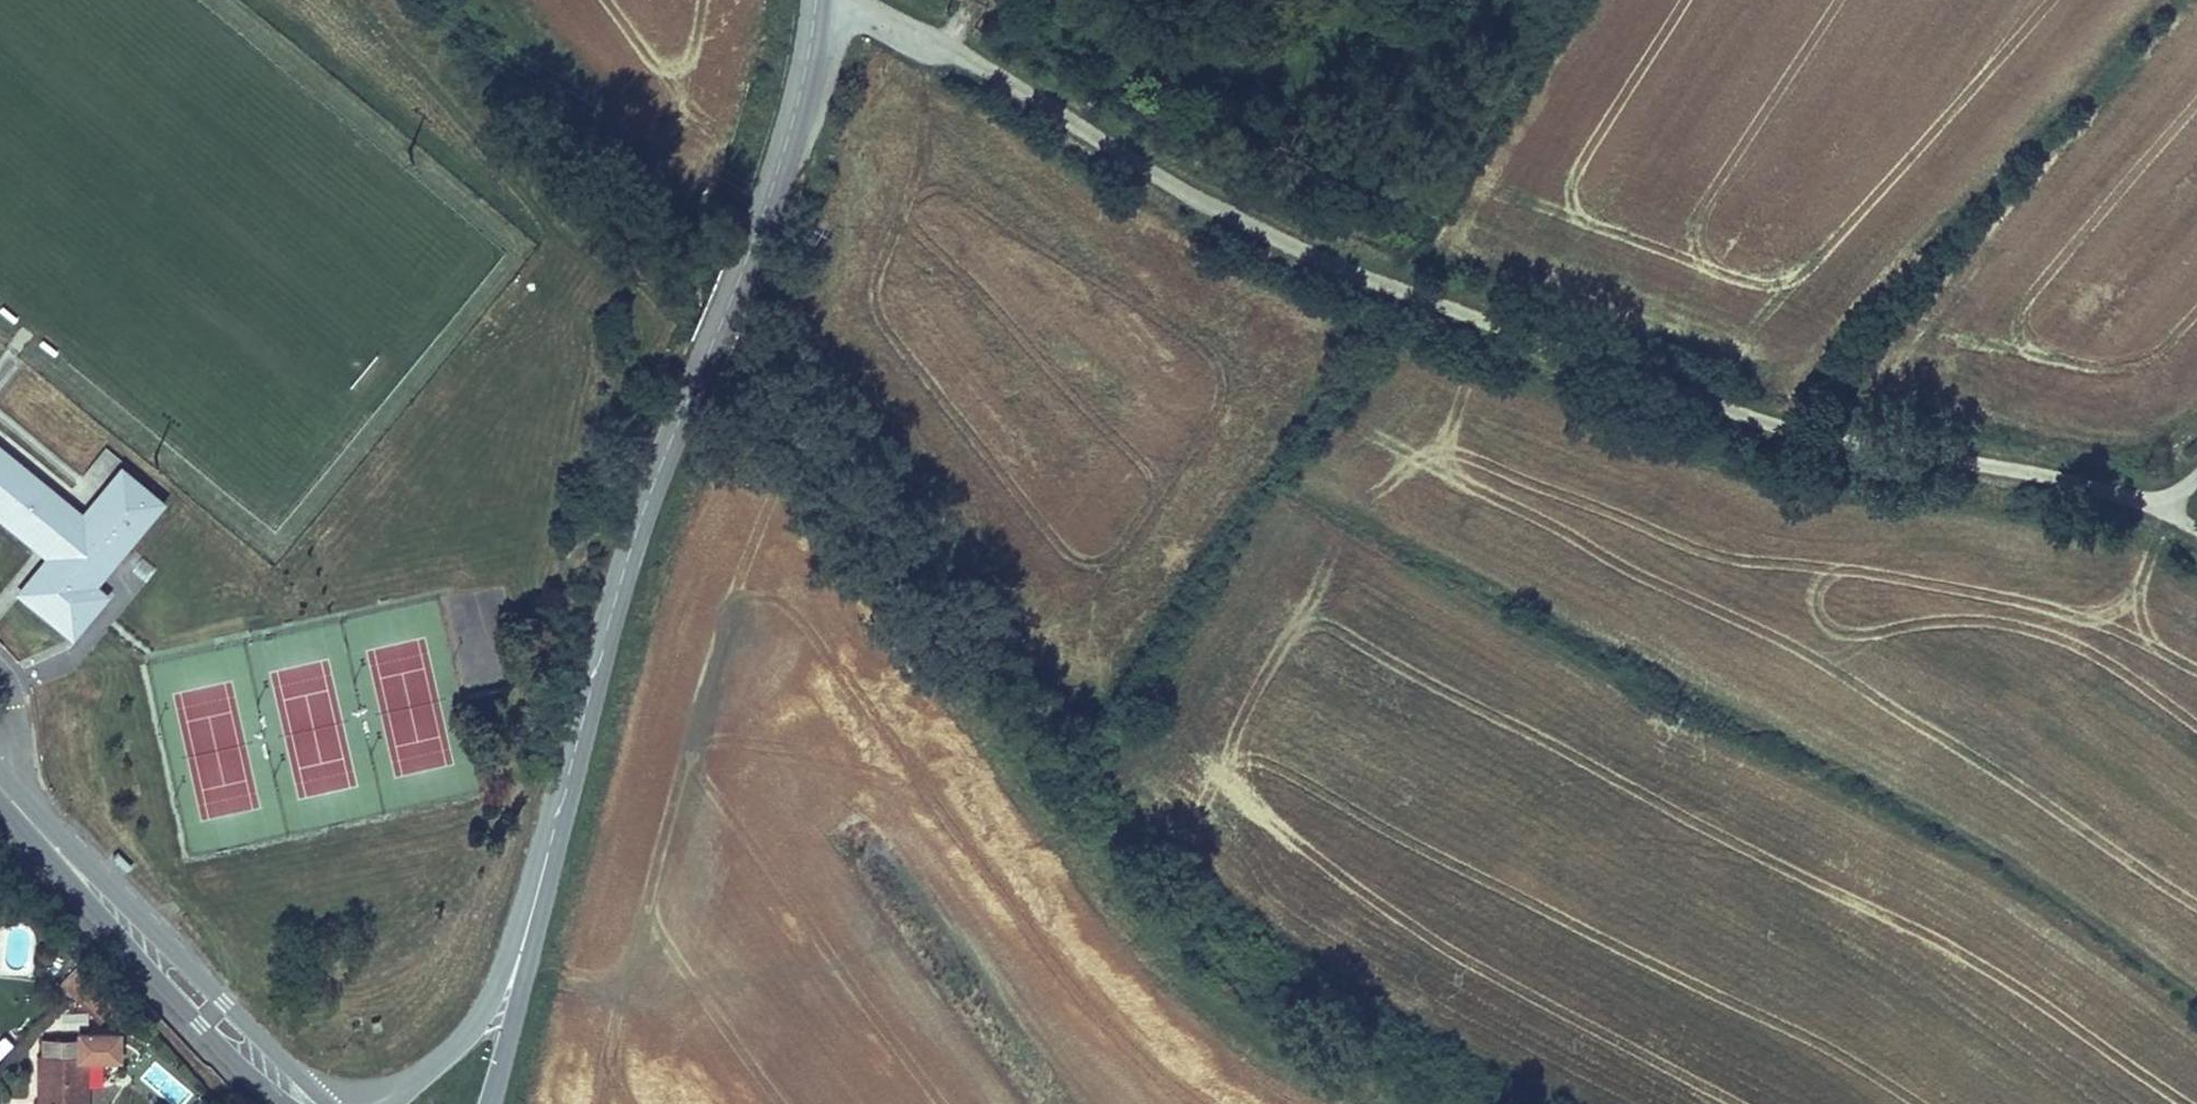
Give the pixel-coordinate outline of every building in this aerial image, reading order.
[(12,595),(70,642),(108,596),(96,586),(164,503),(118,466),(79,513),(0,448),(0,525),(42,559),(12,595)] [(131,868),(117,853),(110,860),(124,875),(131,868)] [(19,1057),(18,1103),(68,1103),(70,1062),(19,1057)]
